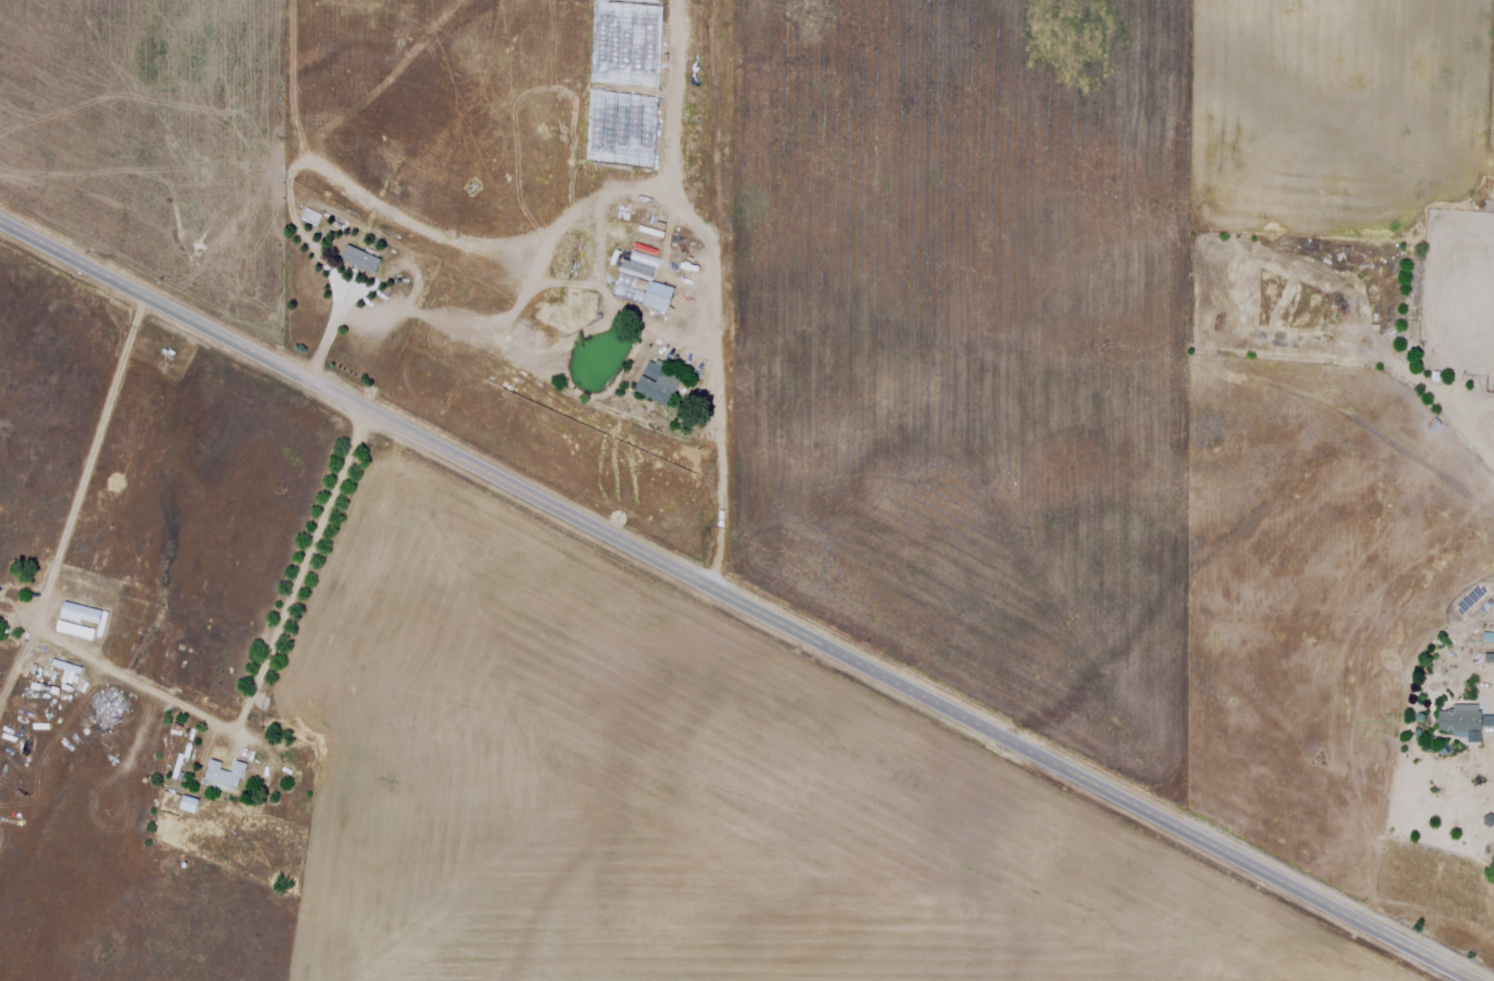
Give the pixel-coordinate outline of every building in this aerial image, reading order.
[(350,247),(343,262),(377,277),(383,262),(350,247)] [(624,263),(620,275),(651,283),(645,308),(670,315),(677,290),(655,284),(658,272),(624,263)] [(651,363),(636,393),(669,410),(688,373),(661,360),(658,366),(651,363)] [(65,603),(60,625),(99,634),(104,612),(65,603)] [(1484,632),(1493,633),(1493,644),(1484,643),(1484,632)] [(49,679),(59,681),(56,692),(74,695),(79,668),(52,662),(49,679)] [(1482,715),(1493,715),(1493,727),(1483,727),(1483,743),(1468,743),(1468,731),(1438,731),(1438,711),(1454,711),(1454,705),(1482,705),(1482,715)] [(212,762),(206,781),(241,793),(249,768),(237,764),(232,777),(221,773),(224,766),(212,762)] [(184,797),(180,814),(198,818),(202,801),(184,797)]
